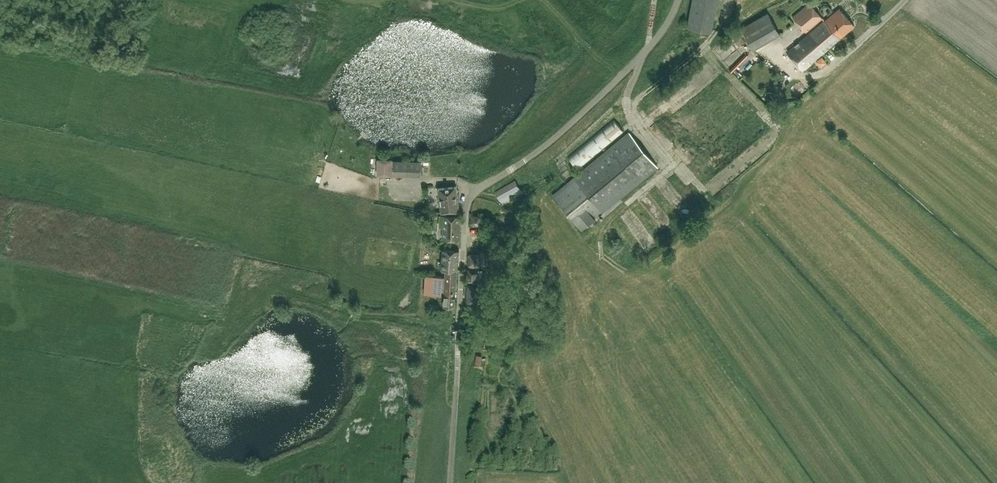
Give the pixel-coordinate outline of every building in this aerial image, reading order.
[(711,30),(717,0),(692,0),(687,26),(711,30)] [(822,17),(809,2),(807,4),(792,17),(805,32),(822,17)] [(854,25),(839,8),(787,52),(802,69),(854,25)] [(767,13),(741,28),(753,50),(780,34),(767,13)] [(750,52),(729,74),(759,103),(772,90),(767,85),(772,81),(749,60),(753,56),(750,52)] [(815,63),(820,70),(829,63),(824,56),(815,63)] [(578,169),(623,131),(614,119),(568,157),(578,169)] [(657,166),(629,132),(553,195),(581,229),(657,166)] [(393,175),(403,175),(421,176),(421,160),(393,159),(393,175)] [(392,160),(377,160),(377,176),(392,176),(392,160)] [(503,205),(522,192),(515,180),(495,191),(503,205)] [(438,188),(441,212),(459,211),(456,186),(438,188)] [(651,221),(661,212),(647,195),(637,203),(651,221)] [(679,203),(683,210),(688,207),(683,200),(679,203)] [(682,215),(686,222),(697,217),(693,210),(682,215)] [(460,215),(443,215),(439,215),(439,226),(443,227),(443,238),(460,238),(460,215)] [(634,215),(622,221),(627,231),(639,225),(634,215)] [(643,228),(632,237),(636,243),(643,237),(647,242),(651,239),(643,228)] [(441,268),(446,268),(456,269),(458,250),(443,249),(441,268)] [(490,254),(489,254),(479,253),(479,254),(479,264),(490,265),(490,254)] [(442,276),(442,275),(425,274),(424,292),(441,293),(441,290),(444,290),(443,305),(454,306),(456,269),(446,268),(445,277),(442,276)] [(466,282),(477,282),(477,269),(467,268),(466,282)] [(495,330),(487,330),(486,348),(495,348),(495,330)] [(471,341),(468,341),(465,341),(464,342),(463,344),(463,346),(463,349),(466,351),(469,351),(471,350),(473,348),(474,346),(474,344),(473,343),(471,341)]
